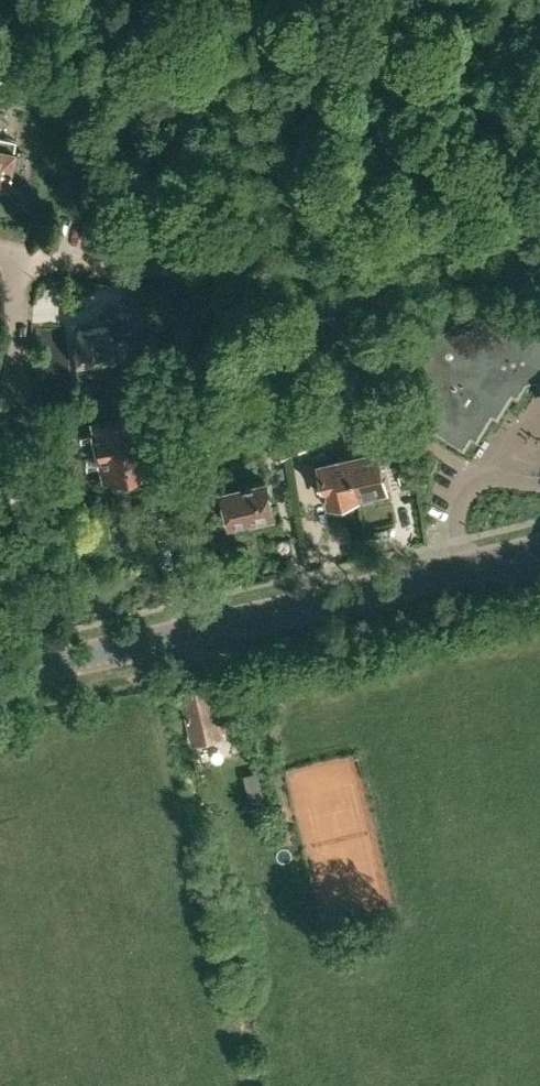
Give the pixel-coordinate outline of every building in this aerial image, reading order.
[(1,189),(3,186),(6,186),(10,165),(16,167),(18,155),(12,154),(13,151),(15,139),(0,136),(0,189),(1,189)] [(115,284),(115,296),(140,297),(140,307),(149,307),(150,285),(115,284)] [(533,310),(535,317),(506,324),(508,331),(484,336),(478,337),(465,335),(459,332),(454,329),(450,326),(444,319),(414,338),(428,359),(422,362),(435,426),(463,444),(471,432),(475,434),(492,410),(496,413),(512,389),(517,391),(524,380),(538,377),(539,386),(539,308),(533,310)] [(172,312),(180,362),(199,359),(191,310),(172,312)] [(157,313),(159,329),(170,327),(167,311),(157,313)] [(132,343),(114,345),(111,327),(77,331),(78,342),(76,342),(76,344),(73,346),(75,360),(78,361),(79,366),(98,364),(99,369),(135,365),(132,343)] [(114,402),(136,397),(134,387),(112,392),(114,402)] [(107,477),(114,476),(118,484),(136,480),(137,471),(155,467),(144,414),(96,425),(99,439),(93,440),(97,457),(102,456),(107,477)] [(376,491),(388,488),(377,442),(362,446),(363,449),(351,452),(352,457),(348,458),(357,496),(355,496),(356,498),(357,500),(360,502),(362,502),(376,499),(376,491)] [(331,462),(329,453),(316,456),(327,503),(355,496),(357,496),(348,458),(331,462)] [(272,514),(274,514),(266,480),(239,486),(237,474),(220,478),(226,504),(222,505),(225,519),(229,518),(230,523),(256,517),(257,523),(260,523),(265,523),(267,522),(271,520),(273,518),(272,514)] [(227,695),(212,698),(209,685),(182,692),(194,743),(221,736),(218,721),(231,718),(227,695)]
